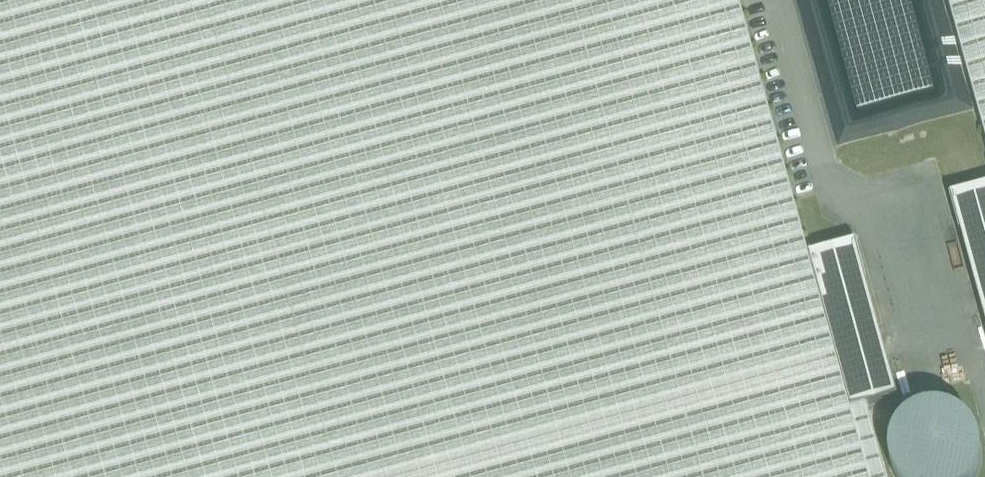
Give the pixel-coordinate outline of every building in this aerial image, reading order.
[(866,407),(898,398),(865,280),(866,279),(856,242),(819,252),(820,254),(808,257),(738,0),(0,0),(0,476),(885,476),(866,407)] [(984,138),(984,0),(947,0),(984,138)] [(949,196),(959,234),(961,233),(984,323),(984,186),(949,196)] [(983,457),(983,453),(982,448),(981,444),(980,440),(978,435),(975,432),(972,428),(969,424),(966,421),(962,419),(958,416),(954,414),(950,413),(946,412),(941,411),(936,411),(932,411),(927,412),(923,413),(919,414),(914,416),(911,419),(907,421),(903,425),(900,428),(898,432),(895,435),(893,440),(892,444),(891,448),(890,453),(890,457),(890,462),(891,466),(892,471),(893,475),(894,476),(979,476),(980,475),(981,471),(982,466),(983,462),(983,457)]
